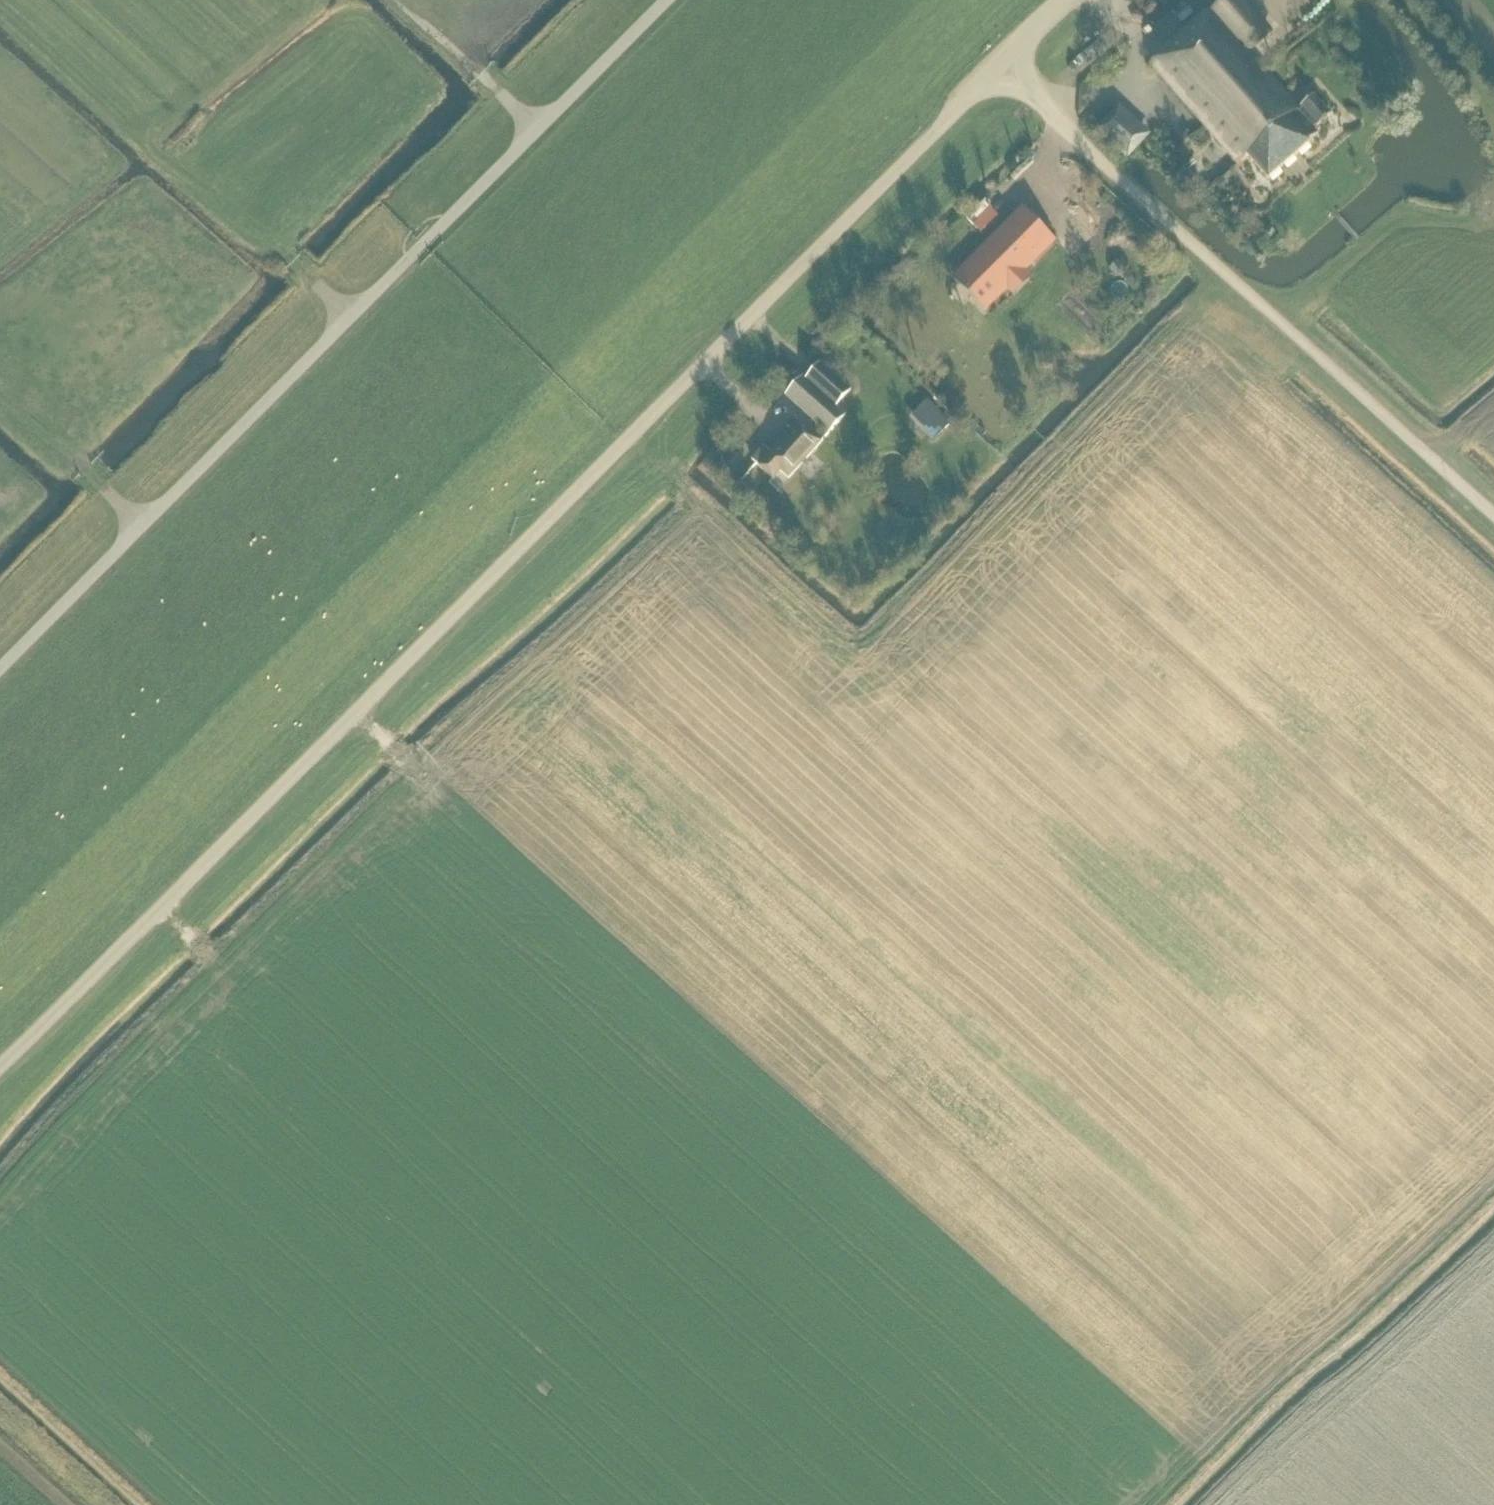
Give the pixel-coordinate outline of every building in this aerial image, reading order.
[(1245,52),(1268,31),(1241,0),(1226,0),(1151,64),(1238,165),(1247,157),(1268,181),(1310,144),(1308,143),(1317,135),(1313,130),(1329,116),(1316,101),(1313,98),(1297,111),(1245,52)] [(1126,162),(1150,136),(1119,106),(1094,131),(1126,162)] [(1024,212),(955,282),(982,309),(1051,239),(1024,212)] [(1116,278),(1129,266),(1121,258),(1109,270),(1116,278)] [(850,391),(820,364),(805,381),(802,378),(785,398),(828,435),(845,415),(835,407),(850,391)] [(954,428),(927,401),(918,409),(945,436),(954,428)] [(788,480),(819,444),(796,424),(797,423),(792,419),(785,428),(789,431),(769,455),(763,449),(752,462),(768,477),(775,468),(788,480)]
